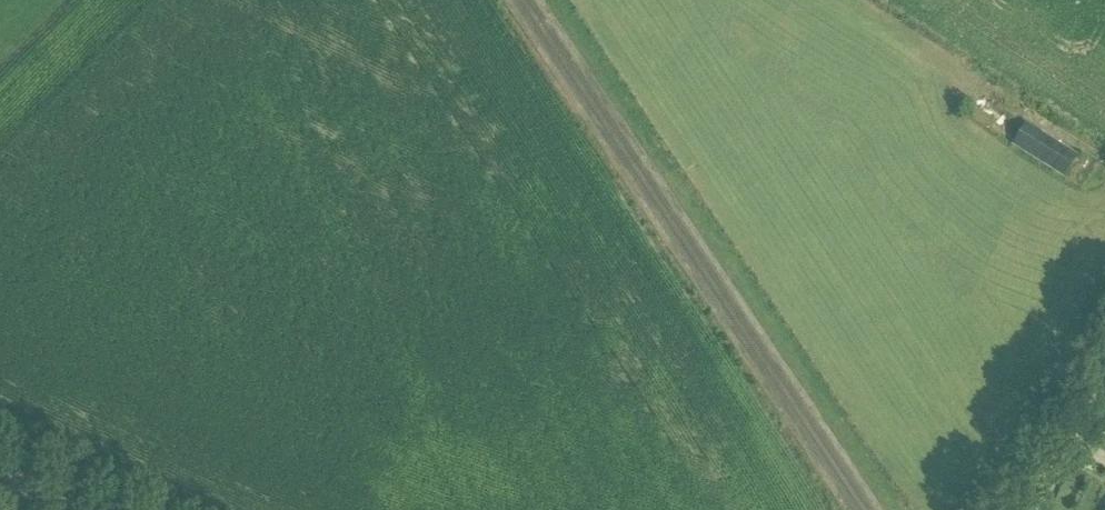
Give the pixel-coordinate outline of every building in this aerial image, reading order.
[(1063,178),(1077,156),(1026,122),(1011,144),(1063,178)]
